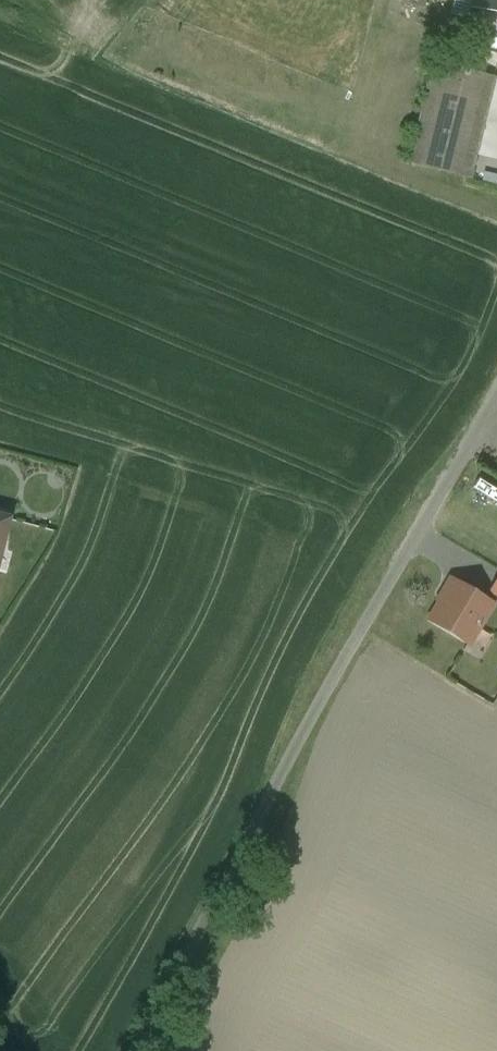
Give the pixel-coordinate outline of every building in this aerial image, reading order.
[(475,6),(496,12),(496,0),(477,0),(475,6)] [(493,79),(434,64),(409,163),(469,178),(493,79)] [(491,604),(453,581),(429,621),(467,644),(491,604)]
